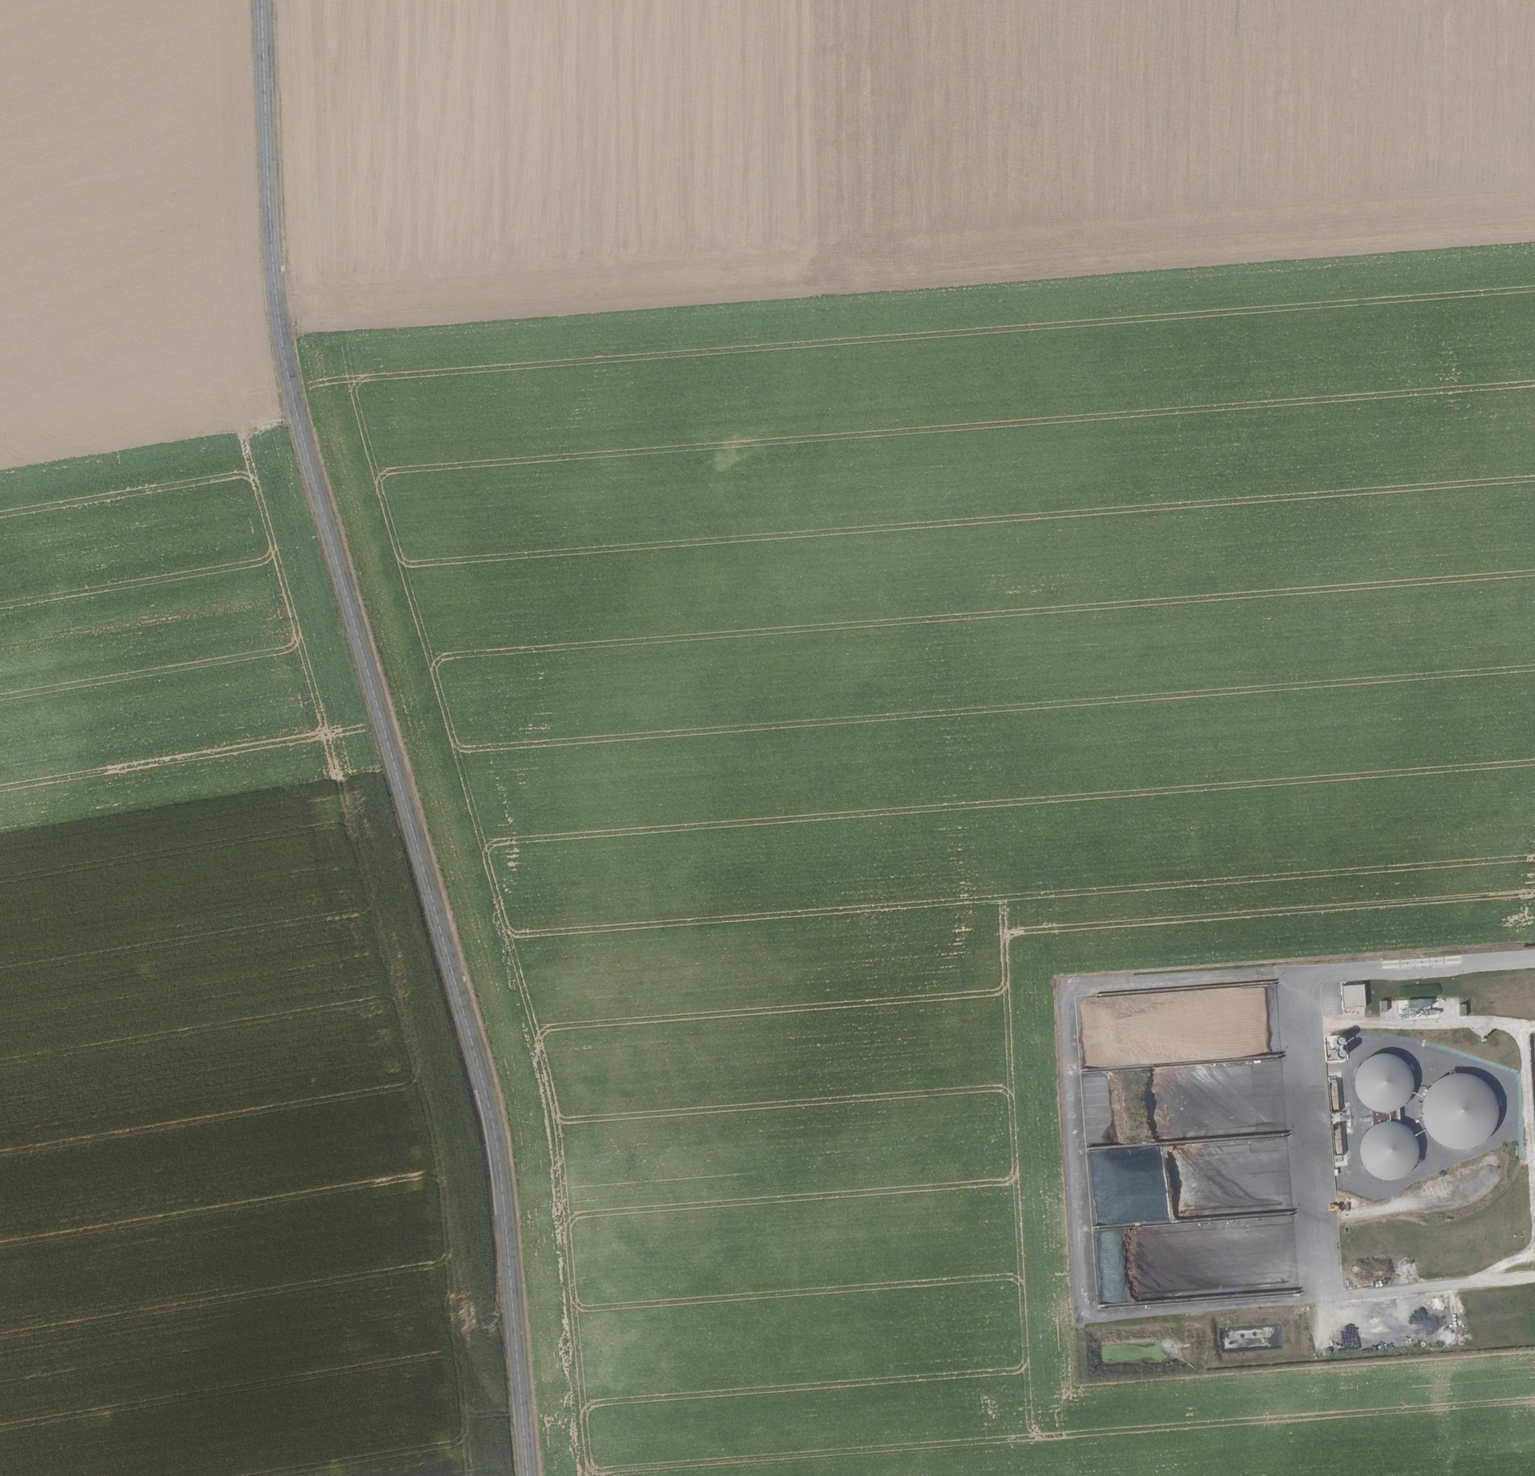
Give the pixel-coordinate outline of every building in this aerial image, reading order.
[(1340,1008),(1363,1007),(1363,984),(1340,985),(1340,1008)] [(1429,997),(1406,1000),(1407,1009),(1431,1006),(1429,997)] [(1383,1113),(1387,1095),(1375,1092),(1382,1059),(1361,1054),(1357,1072),(1371,1076),(1365,1106),(1378,1109),(1377,1112),(1383,1113)] [(1168,1067),(1084,1070),(1086,1136),(1120,1134),(1120,1142),(1124,1142),(1124,1135),(1131,1135),(1131,1141),(1142,1141),(1142,1140),(1170,1139),(1168,1067)] [(1427,1131),(1429,1136),(1449,1146),(1450,1146),(1454,1148),(1461,1148),(1484,1139),(1493,1122),(1493,1107),(1478,1100),(1476,1094),(1481,1092),(1474,1089),(1472,1084),(1470,1085),(1456,1078),(1469,1078),(1471,1077),(1465,1074),(1450,1074),(1428,1083),(1427,1094),(1434,1094),(1434,1101),(1430,1110),(1430,1119),(1427,1124),(1427,1131)] [(1205,1093),(1206,1078),(1183,1078),(1183,1092),(1205,1093)] [(1370,1123),(1369,1178),(1406,1179),(1406,1155),(1395,1154),(1395,1149),(1382,1149),(1382,1140),(1388,1140),(1389,1127),(1384,1127),(1384,1123),(1370,1123)] [(1098,1233),(1101,1256),(1144,1250),(1146,1265),(1133,1267),(1134,1275),(1106,1278),(1108,1289),(1105,1289),(1107,1304),(1170,1295),(1168,1283),(1177,1281),(1176,1272),(1168,1273),(1165,1251),(1174,1250),(1171,1223),(1098,1233)] [(1302,1315),(1305,1330),(1311,1329),(1308,1314),(1302,1315)] [(1453,1332),(1440,1332),(1440,1344),(1454,1343),(1453,1332)] [(1307,1349),(1314,1348),(1311,1333),(1304,1334),(1307,1349)]
